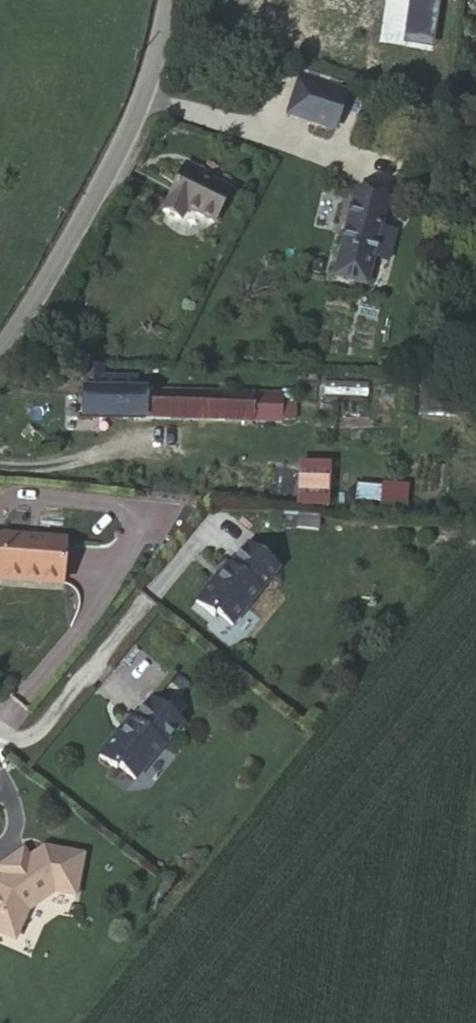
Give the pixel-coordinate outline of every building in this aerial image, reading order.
[(199,8),(217,13),(220,0),(201,0),(199,8)] [(287,115),(338,131),(344,111),(338,109),(341,96),(319,89),(320,82),(316,81),(317,79),(300,74),(287,115)] [(181,173),(208,184),(210,178),(183,168),(181,173)] [(181,173),(164,217),(179,223),(186,212),(213,224),(227,193),(208,184),(181,173)] [(385,203),(354,195),(334,278),(365,286),(385,203)] [(396,223),(392,242),(403,244),(406,226),(396,223)] [(102,368),(84,368),(84,392),(82,392),(81,416),(282,421),(282,419),(283,397),(283,395),(255,394),(255,390),(229,390),(229,393),(136,390),(136,380),(102,379),(102,368)] [(423,388),(421,414),(457,417),(459,391),(423,388)] [(294,397),(283,397),(282,419),(294,420),(294,397)] [(296,461),(294,507),(327,509),(329,463),(296,461)] [(0,536),(0,577),(64,583),(68,542),(0,536)] [(233,626),(280,569),(249,544),(231,567),(220,582),(217,579),(197,603),(215,617),(218,613),(233,626)] [(220,582),(231,567),(228,565),(217,579),(220,582)] [(25,714),(10,697),(0,706),(0,726),(5,732),(25,714)] [(182,723),(152,698),(134,721),(123,735),(119,732),(100,756),(117,770),(120,766),(137,779),(182,723)] [(123,735),(134,721),(131,718),(119,732),(123,735)] [(15,941),(28,912),(54,894),(75,898),(83,856),(44,849),(29,860),(26,855),(0,874),(3,878),(0,880),(0,935),(15,941)] [(23,852),(0,868),(0,874),(26,855),(23,852)]
